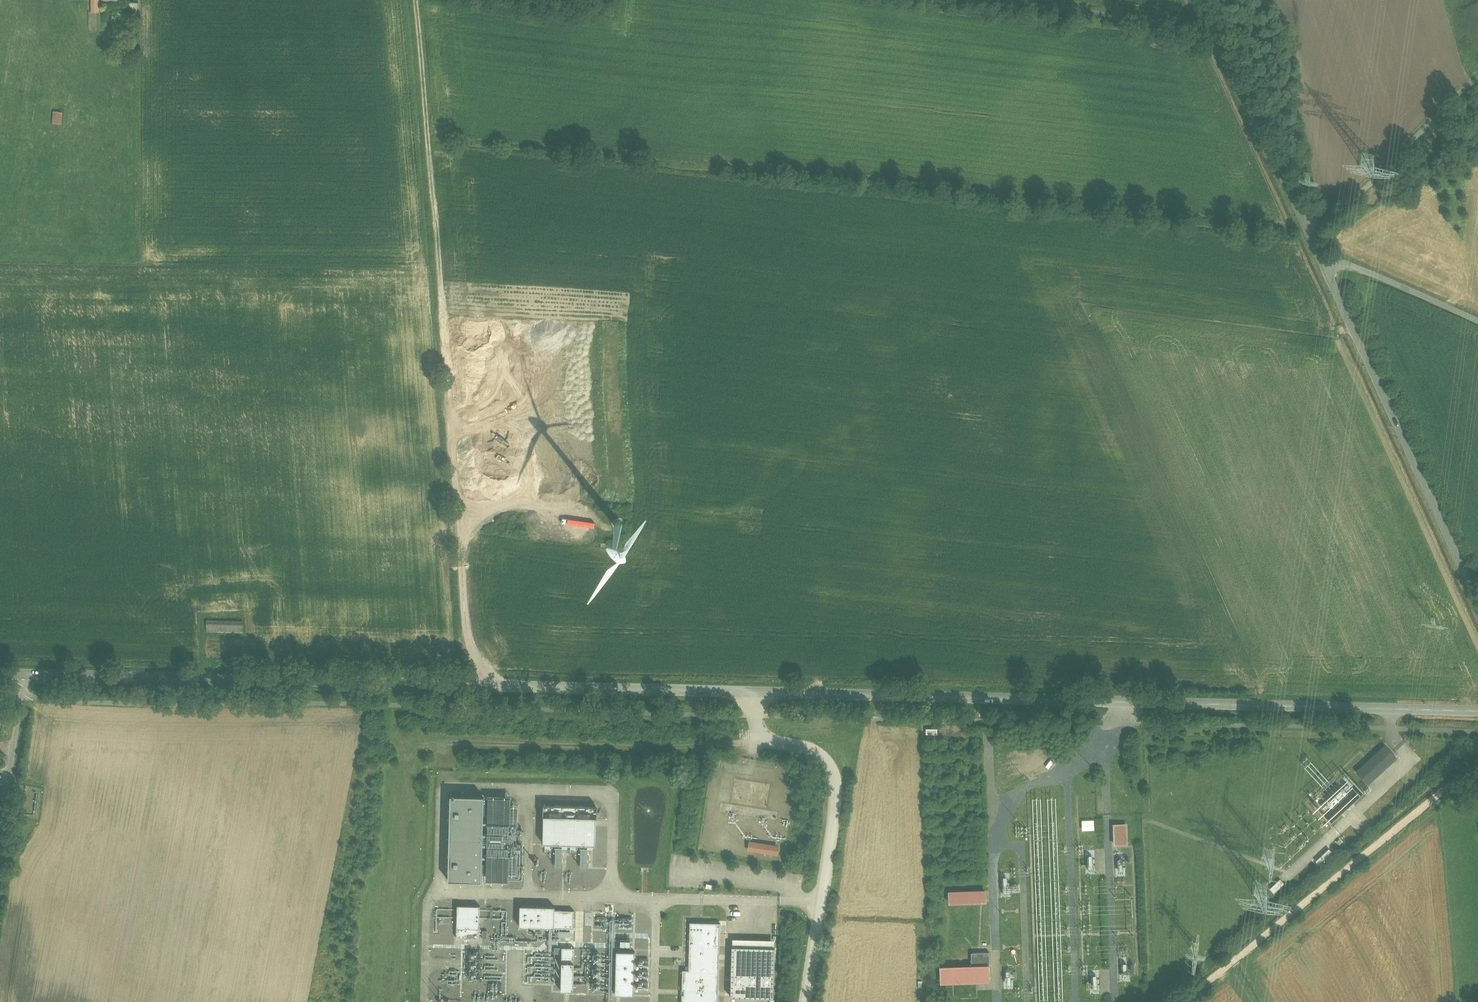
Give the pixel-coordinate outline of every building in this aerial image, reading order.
[(99,0),(91,0),(91,12),(99,12),(99,0)] [(53,124),(63,124),(63,111),(53,111),(53,124)] [(243,621),(206,623),(207,632),(244,630),(243,621)] [(1385,746),(1357,772),(1368,784),(1396,759),(1385,746)] [(1332,822),(1365,789),(1346,770),(1313,803),(1332,822)] [(488,849),(487,879),(516,879),(516,873),(511,873),(511,857),(515,857),(516,807),(512,807),(512,795),(486,794),(485,849),(488,849)] [(485,796),(451,795),(449,882),(483,882),(485,796)] [(544,805),(543,844),(596,845),(597,806),(544,805)] [(1127,824),(1115,824),(1116,843),(1128,843),(1127,824)] [(779,846),(750,842),(749,850),(778,854),(779,846)] [(986,891),(951,892),(951,902),(986,901),(986,891)] [(457,905),(457,938),(480,939),(480,906),(457,905)] [(521,905),(520,927),(574,928),(574,910),(555,909),(555,906),(521,905)] [(690,922),(689,970),(683,970),(682,1001),(719,1001),(721,923),(690,922)] [(775,947),(732,946),(731,997),(774,998),(775,947)] [(575,948),(562,948),(562,991),(575,991),(575,948)] [(635,951),(617,950),(616,994),(634,994),(635,951)] [(990,952),(972,952),(973,966),(989,966),(989,971),(991,970),(990,952)] [(973,966),(942,967),(942,982),(990,981),(989,971),(989,966),(973,966)]
